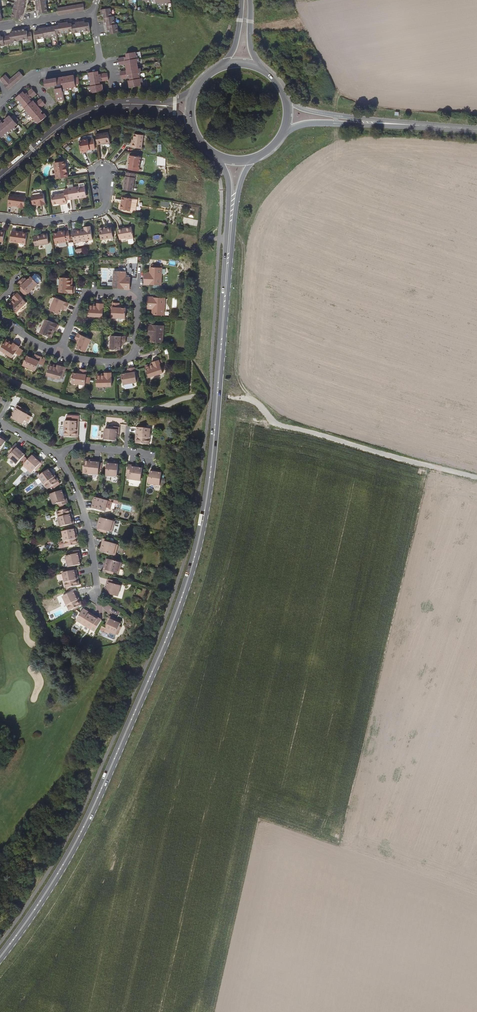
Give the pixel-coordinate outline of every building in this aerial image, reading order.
[(24,11),(25,5),(26,0),(16,0),(13,18),(20,19),(21,15),(23,16),(24,11)] [(38,1),(36,2),(37,6),(38,10),(39,10),(40,14),(48,13),(46,0),(38,0),(38,1)] [(84,4),(58,8),(58,11),(59,15),(85,11),(84,4)] [(104,15),(104,18),(105,23),(107,23),(107,26),(108,31),(110,31),(111,34),(119,33),(118,25),(115,25),(114,17),(112,17),(111,9),(101,11),(102,15),(104,15)] [(85,22),(81,22),(76,23),(76,25),(73,26),(72,24),(68,24),(68,22),(63,23),(59,24),(59,26),(39,29),(39,31),(35,32),(36,40),(57,36),(57,35),(74,32),(74,34),(91,31),(89,23),(85,24),(85,22)] [(14,31),(14,33),(12,34),(10,34),(11,36),(2,37),(0,38),(0,46),(12,44),(12,42),(29,39),(29,41),(33,41),(31,32),(28,33),(27,31),(25,32),(23,32),(23,30),(14,31)] [(136,52),(127,54),(127,57),(118,58),(119,65),(126,64),(128,64),(129,70),(127,71),(120,72),(121,79),(131,77),(131,80),(129,80),(130,84),(132,84),(132,87),(141,85),(141,82),(143,82),(142,78),(140,79),(140,76),(141,76),(140,72),(141,72),(141,68),(138,69),(137,62),(140,62),(139,58),(138,58),(138,55),(136,55),(136,52)] [(92,93),(102,91),(101,88),(103,88),(102,84),(100,85),(100,81),(109,80),(107,73),(99,74),(98,71),(89,73),(89,76),(88,76),(89,83),(91,83),(91,86),(89,86),(90,90),(92,90),(92,93)] [(18,72),(9,80),(5,75),(0,79),(0,80),(4,84),(3,85),(5,88),(7,90),(23,77),(19,72),(18,72)] [(64,77),(46,80),(46,81),(45,82),(45,86),(47,85),(47,86),(55,85),(61,84),(62,87),(56,88),(55,89),(57,101),(64,100),(63,91),(66,90),(66,88),(69,88),(69,90),(73,89),(73,87),(76,86),(75,84),(79,84),(78,77),(71,78),(70,76),(67,76),(67,78),(64,79),(64,77)] [(45,118),(46,117),(44,114),(42,116),(38,111),(39,109),(44,105),(40,100),(35,104),(33,106),(31,103),(29,100),(36,95),(31,89),(24,95),(21,92),(14,99),(17,102),(16,102),(21,107),(22,107),(26,112),(24,113),(29,118),(30,117),(35,122),(34,123),(36,126),(45,118)] [(10,118),(8,120),(6,118),(3,121),(5,123),(3,125),(0,122),(0,138),(1,139),(3,137),(4,138),(10,133),(9,132),(11,130),(13,132),(15,129),(14,127),(16,125),(15,124),(18,121),(13,116),(10,118)] [(97,134),(98,144),(111,142),(109,132),(97,134)] [(134,143),(132,143),(132,147),(142,148),(144,135),(135,134),(134,140),(134,143)] [(86,151),(87,151),(91,150),(89,140),(80,142),(82,154),(86,153),(86,151)] [(131,160),(130,163),(129,167),(140,168),(141,158),(130,156),(129,160),(131,160)] [(58,178),(67,177),(68,177),(68,172),(66,172),(65,166),(67,166),(66,161),(54,163),(56,175),(58,175),(58,178)] [(127,173),(124,190),(133,192),(136,175),(127,173)] [(67,180),(67,198),(77,198),(77,195),(88,195),(85,181),(67,180)] [(51,200),(66,200),(66,188),(51,188),(51,200)] [(25,206),(26,196),(10,193),(8,205),(12,205),(12,204),(25,206)] [(33,204),(41,203),(43,202),(43,204),(46,204),(44,193),(32,195),(33,204)] [(121,209),(130,211),(136,212),(138,200),(123,197),(122,204),(121,204),(121,209)] [(72,230),(74,242),(92,239),(90,226),(84,226),(84,228),(72,230)] [(106,229),(99,230),(101,239),(113,237),(111,228),(106,229)] [(123,229),(118,230),(120,239),(127,238),(127,240),(133,239),(132,229),(130,228),(123,229)] [(21,232),(21,231),(16,230),(16,231),(12,231),(10,240),(26,242),(27,233),(21,232)] [(66,240),(70,239),(69,231),(65,231),(65,230),(61,231),(61,232),(54,233),(55,243),(66,241),(66,240)] [(35,245),(49,242),(47,233),(37,234),(37,235),(33,236),(35,245)] [(151,267),(150,272),(150,275),(145,275),(145,284),(161,285),(162,267),(151,267)] [(125,271),(114,270),(113,288),(129,289),(130,279),(125,279),(125,277),(125,271)] [(34,277),(33,278),(31,280),(29,279),(26,275),(18,282),(28,292),(39,282),(34,277)] [(75,286),(72,286),(71,286),(71,278),(61,278),(60,292),(74,293),(75,286)] [(12,297),(13,298),(15,300),(9,305),(16,313),(27,302),(17,292),(12,297)] [(153,306),(153,308),(153,314),(164,315),(165,297),(149,296),(148,305),(153,306)] [(62,307),(65,309),(66,309),(69,303),(56,297),(50,310),(59,314),(61,309),(62,307)] [(97,302),(97,304),(97,306),(89,305),(88,316),(103,317),(104,302),(97,302)] [(111,306),(111,310),(112,310),(112,312),(111,312),(110,316),(112,316),(112,317),(126,318),(127,308),(121,308),(119,308),(120,304),(120,303),(113,302),(113,306),(111,306)] [(53,330),(55,330),(57,331),(59,325),(46,319),(40,333),(50,337),(53,330)] [(147,324),(147,333),(152,334),(152,336),(151,342),(163,343),(164,325),(147,324)] [(75,339),(80,341),(77,348),(87,352),(92,338),(78,332),(75,339)] [(121,350),(121,345),(121,343),(124,343),(126,343),(126,337),(111,336),(111,349),(121,350)] [(6,340),(0,348),(0,349),(11,357),(20,346),(14,342),(13,344),(12,345),(6,340)] [(35,353),(34,355),(33,358),(31,357),(26,355),(22,364),(35,370),(41,356),(35,353)] [(152,361),(153,364),(153,365),(146,368),(149,378),(164,373),(159,359),(152,361)] [(57,367),(49,365),(46,375),(61,379),(61,378),(63,373),(64,373),(66,367),(64,366),(65,365),(58,363),(57,365),(57,367)] [(128,368),(128,370),(129,371),(120,372),(123,384),(137,382),(135,367),(128,368)] [(81,369),(81,370),(80,373),(78,373),(73,372),(72,382),(86,384),(88,369),(81,369)] [(104,375),(96,375),(96,386),(111,386),(111,371),(104,371),(104,374),(104,375)] [(15,412),(14,415),(12,418),(22,424),(24,420),(28,422),(31,416),(24,412),(26,410),(17,405),(14,411),(15,412)] [(76,427),(78,428),(78,416),(66,416),(66,421),(64,421),(64,437),(75,437),(76,427)] [(116,441),(116,437),(116,434),(118,434),(119,427),(108,426),(108,429),(105,428),(103,440),(116,441)] [(136,427),(135,433),(138,434),(136,443),(148,444),(150,428),(136,427)] [(19,451),(21,449),(16,445),(9,453),(11,455),(8,457),(17,465),(25,456),(22,453),(19,451)] [(30,469),(29,470),(32,473),(36,469),(43,461),(39,457),(37,459),(33,455),(25,464),(30,469)] [(45,463),(43,461),(36,469),(38,471),(45,463)] [(100,462),(94,461),(93,463),(84,462),(83,474),(98,476),(100,462)] [(113,466),(113,463),(107,463),(106,476),(117,477),(118,466),(113,466)] [(142,468),(139,468),(135,467),(135,465),(128,464),(127,475),(130,475),(129,479),(140,481),(142,468)] [(52,475),(54,474),(50,469),(38,478),(47,490),(58,483),(52,475)] [(156,474),(156,472),(150,471),(148,483),(159,485),(161,474),(156,474)] [(64,497),(63,493),(61,490),(50,494),(53,505),(57,504),(58,506),(68,503),(66,497),(64,497)] [(108,500),(96,497),(94,502),(92,502),(91,508),(105,511),(108,500)] [(70,518),(68,509),(56,511),(60,527),(74,524),(72,518),(70,518)] [(96,528),(105,531),(110,532),(112,528),(110,527),(112,521),(101,518),(99,523),(97,522),(96,528)] [(75,535),(77,535),(75,529),(62,532),(65,547),(77,544),(75,535)] [(102,547),(101,552),(111,555),(113,549),(115,549),(116,544),(112,543),(102,540),(100,547),(102,547)] [(78,558),(80,557),(78,550),(68,552),(69,555),(65,556),(68,567),(80,564),(79,561),(78,558)] [(106,564),(104,564),(103,570),(113,573),(117,574),(118,568),(117,568),(118,562),(107,559),(106,564)] [(75,576),(77,576),(76,570),(62,573),(65,588),(77,586),(75,576)] [(107,579),(105,586),(107,586),(106,589),(105,593),(117,596),(120,586),(117,585),(118,582),(107,579)] [(75,597),(77,596),(75,590),(62,596),(69,611),(80,605),(75,597)] [(82,609),(81,610),(94,618),(95,616),(82,609)] [(94,618),(81,610),(75,621),(93,632),(100,620),(95,616),(94,618)] [(111,617),(107,627),(105,632),(109,633),(110,632),(116,634),(120,623),(116,621),(117,619),(111,617)]
